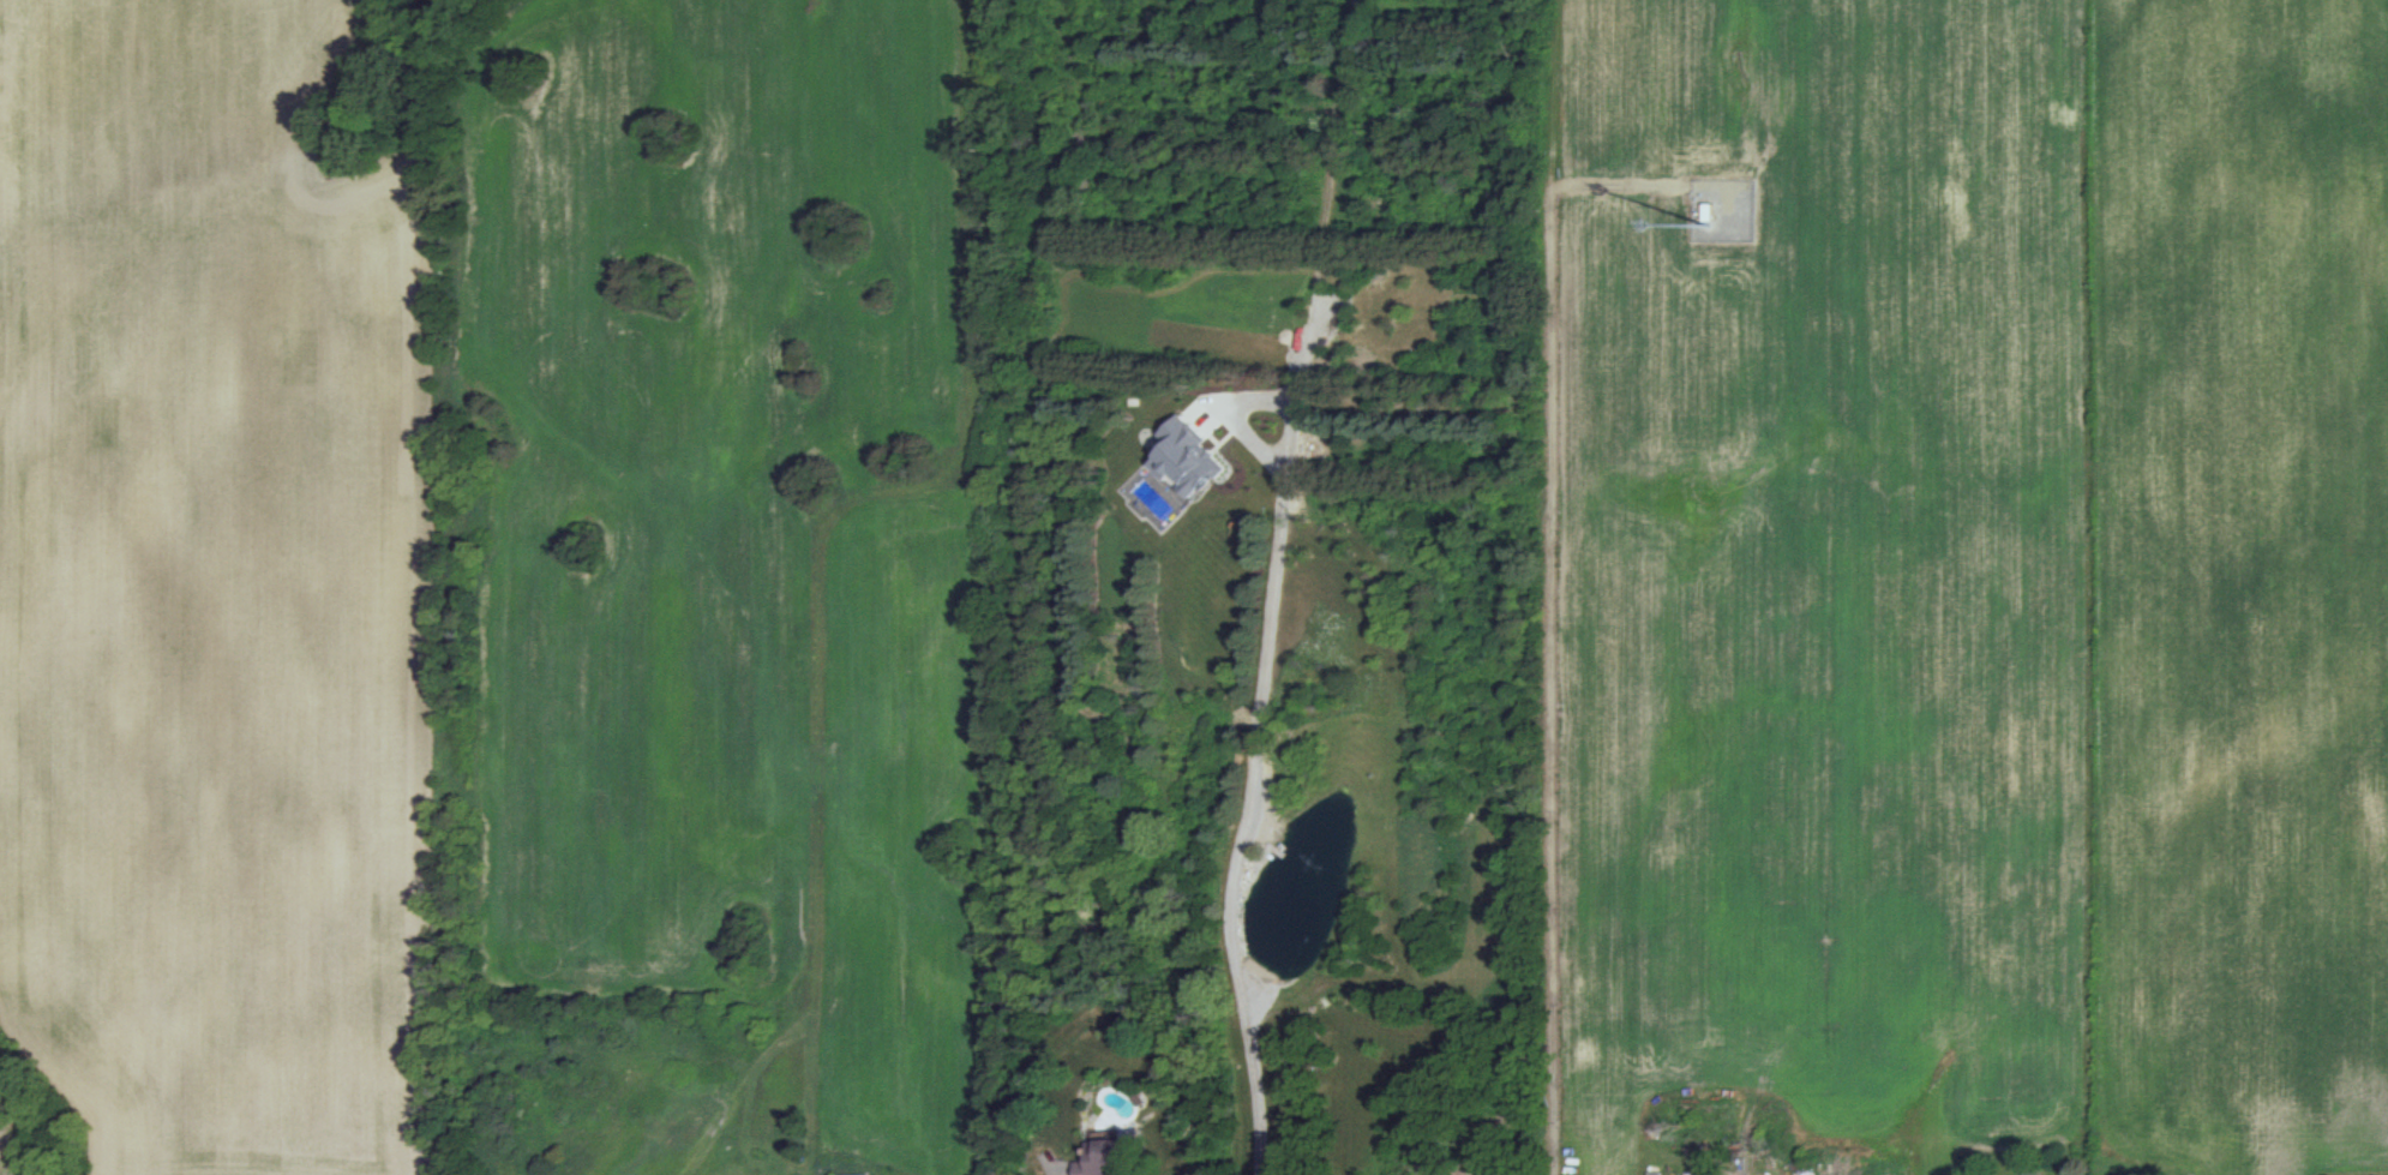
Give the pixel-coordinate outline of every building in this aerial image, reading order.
[(1706,204),(1706,222),(1716,222),(1717,204),(1706,204)] [(1203,458),(1203,399),(1197,399),(1164,433),(1173,442),(1160,455),(1175,470),(1178,470),(1198,491),(1221,467),(1211,458),(1203,458)] [(1090,1160),(1076,1161),(1077,1174),(1108,1174),(1108,1164),(1127,1163),(1125,1136),(1089,1137),(1090,1160)]
